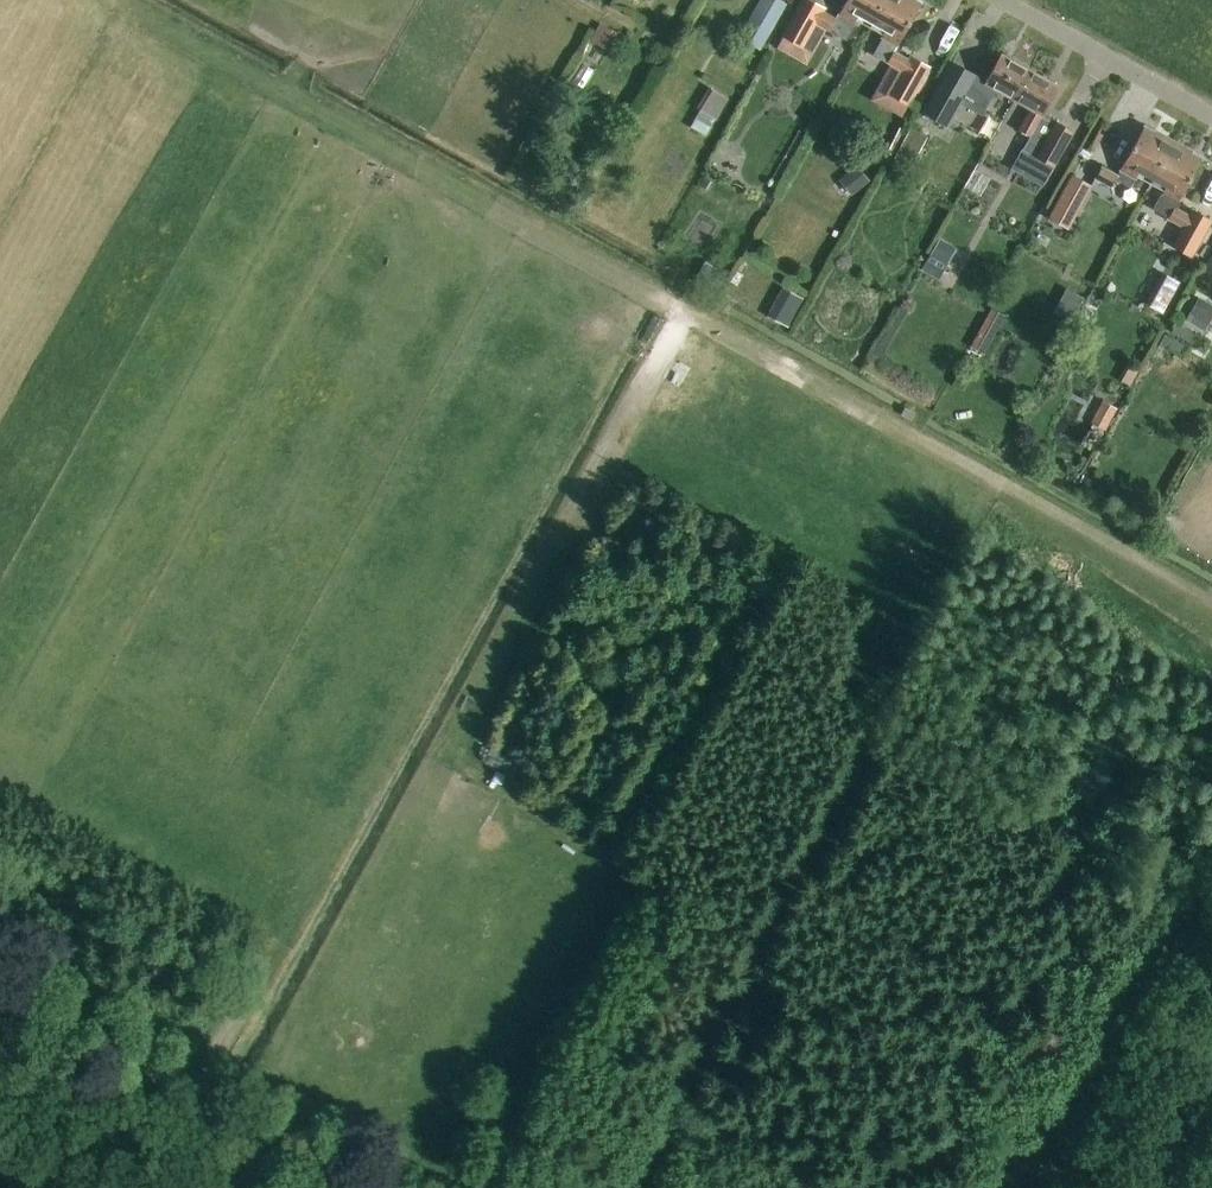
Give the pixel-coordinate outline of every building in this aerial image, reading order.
[(785,5),(777,0),(762,0),(739,39),(758,50),(785,5)] [(871,25),(885,0),(847,0),(836,20),(823,12),(825,9),(808,0),(804,0),(783,38),(811,54),(824,29),(830,32),(830,31),(845,39),(857,17),(871,25)] [(871,25),(884,33),(871,55),(888,64),(870,99),(901,117),(928,69),(910,58),(908,62),(893,53),(921,5),(920,5),(917,10),(908,5),(911,0),(885,0),(871,25)] [(600,24),(590,41),(613,54),(622,37),(600,24)] [(951,64),(923,114),(946,127),(961,100),(983,112),(995,90),(1013,100),(1028,71),(999,55),(984,83),(951,64)] [(1028,71),(1013,100),(1030,110),(1018,132),(1029,138),(1022,151),(1052,168),(1072,132),(1042,115),(1058,87),(1028,71)] [(705,136),(714,119),(724,101),(707,91),(697,110),(700,111),(690,128),(705,136)] [(1151,181),(1172,145),(1155,135),(1156,133),(1154,132),(1150,139),(1142,134),(1144,129),(1143,128),(1119,171),(1116,176),(1099,167),(1092,180),(1109,189),(1114,180),(1130,189),(1138,173),(1151,181)] [(1172,145),(1151,181),(1164,188),(1151,210),(1181,227),(1168,249),(1189,261),(1211,221),(1190,209),(1186,215),(1174,209),(1201,161),(1200,160),(1197,165),(1188,160),(1192,154),(1191,153),(1190,155),(1172,145)] [(856,166),(838,181),(850,197),(869,182),(856,166)] [(1069,179),(1046,221),(1065,231),(1088,189),(1069,179)] [(936,241),(923,265),(934,272),(938,264),(944,267),(953,250),(936,241)] [(1202,273),(1211,279),(1211,255),(1202,273)] [(696,279),(716,291),(725,274),(705,263),(696,279)] [(1161,273),(1144,304),(1163,314),(1180,283),(1161,273)] [(779,285),(766,314),(790,325),(803,296),(779,285)] [(1067,290),(1054,315),(1071,324),(1085,299),(1067,290)] [(1189,315),(1185,321),(1203,332),(1207,325),(1211,317),(1211,307),(1198,299),(1189,315)] [(984,356),(1006,317),(991,309),(970,348),(984,356)] [(1163,335),(1158,345),(1183,359),(1188,349),(1163,335)] [(1102,402),(1091,423),(1106,431),(1117,410),(1102,402)]
